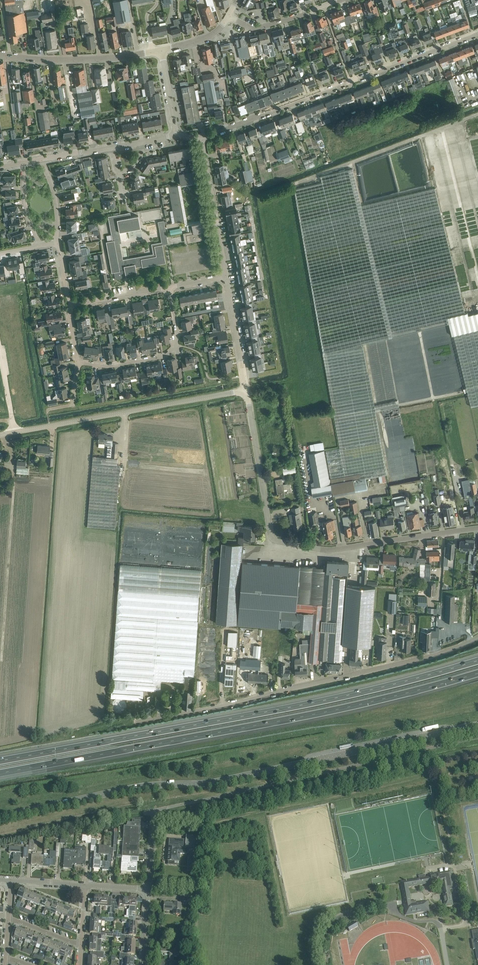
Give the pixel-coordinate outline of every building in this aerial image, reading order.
[(24,12),(22,2),(23,2),(23,0),(5,0),(10,43),(18,42),(17,37),(19,37),(18,33),(27,32),(24,12)] [(128,3),(128,0),(119,0),(113,1),(117,23),(131,20),(130,12),(125,13),(123,4),(128,3)] [(208,6),(201,8),(205,20),(204,21),(206,26),(215,23),(210,7),(214,5),(213,0),(206,0),(208,6)] [(228,0),(218,0),(220,8),(229,6),(228,0)] [(250,1),(254,3),(256,1),(255,0),(243,0),(241,4),(242,4),(241,7),(246,10),(248,7),(247,7),(250,1)] [(287,3),(286,0),(281,0),(279,1),(281,10),(288,8),(287,3)] [(288,4),(289,6),(291,11),(298,8),(296,3),(295,0),(288,0),(288,4)] [(364,2),(366,6),(367,9),(366,9),(368,14),(372,13),(373,16),(376,15),(376,16),(379,15),(378,10),(376,6),(373,7),(371,0),(368,0),(364,2)] [(378,2),(379,2),(382,11),(388,9),(386,4),(388,3),(387,0),(378,0),(378,2)] [(434,6),(431,0),(423,3),(425,10),(434,6)] [(473,3),(470,4),(469,0),(465,0),(469,13),(476,11),(476,10),(475,5),(477,4),(477,0),(472,0),(473,3)] [(359,3),(353,5),(356,13),(357,16),(360,15),(363,14),(361,8),(359,3)] [(347,16),(350,23),(354,21),(353,18),(357,16),(356,13),(353,5),(348,7),(350,14),(347,16)] [(280,16),(278,11),(277,7),(273,8),(273,6),(269,7),(269,9),(268,9),(270,19),(280,16)] [(78,18),(84,17),(83,8),(76,9),(78,18)] [(350,23),(347,16),(344,17),(342,10),(336,12),(341,24),(345,22),(346,25),(350,23)] [(51,12),(41,14),(42,17),(43,22),(52,20),(51,12)] [(191,31),(189,22),(192,22),(190,12),(184,14),(185,22),(182,23),(184,33),(184,32),(185,34),(188,33),(188,32),(191,31)] [(341,24),(336,12),(330,14),(334,25),(337,24),(339,28),(342,27),(340,24),(341,24)] [(469,26),(467,19),(464,12),(462,13),(460,14),(462,18),(459,19),(460,22),(462,28),(469,26)] [(201,23),(202,23),(200,18),(198,19),(196,14),(193,15),(194,20),(193,21),(194,24),(195,27),(194,27),(194,28),(196,27),(197,29),(203,27),(201,23)] [(115,15),(106,17),(107,22),(112,21),(113,26),(117,25),(115,15)] [(453,24),(456,31),(462,28),(460,22),(456,23),(455,19),(456,19),(455,16),(451,17),(452,20),(453,24)] [(322,17),(316,19),(319,27),(327,24),(326,19),(323,20),(322,17)] [(178,23),(180,23),(179,18),(173,20),(175,25),(170,26),(171,29),(171,30),(173,36),(181,34),(179,27),(178,23)] [(416,29),(422,26),(418,18),(413,20),(416,29)] [(310,21),(304,23),(307,36),(316,33),(314,25),(313,26),(311,26),(310,21)] [(95,42),(94,34),(89,35),(87,23),(80,24),(81,33),(85,32),(87,48),(96,47),(95,42)] [(440,29),(443,36),(449,33),(447,27),(447,26),(446,24),(439,27),(440,29)] [(447,27),(449,33),(456,31),(453,24),(447,26),(447,27)] [(159,26),(160,35),(161,35),(160,34),(164,33),(164,34),(168,34),(166,25),(159,26)] [(160,35),(159,26),(151,27),(153,36),(154,36),(153,35),(157,35),(157,36),(160,35)] [(423,34),(424,38),(426,42),(432,40),(431,37),(433,37),(433,38),(434,38),(433,35),(431,36),(428,27),(424,29),(426,33),(423,34)] [(65,42),(66,49),(75,48),(74,41),(74,36),(75,36),(74,32),(73,32),(73,28),(69,28),(70,32),(69,32),(70,39),(65,40),(65,42)] [(282,28),(277,30),(282,49),(282,50),(290,47),(289,41),(284,42),(282,37),(284,36),(282,28)] [(289,41),(290,47),(292,53),(296,52),(293,40),(304,38),(302,31),(300,31),(300,28),(290,30),(292,37),(288,38),(289,41)] [(40,47),(39,46),(43,45),(42,40),(41,33),(40,33),(39,29),(35,30),(36,37),(29,38),(31,49),(40,47)] [(436,38),(443,36),(440,29),(434,32),(436,38)] [(59,50),(58,45),(56,30),(42,32),(44,41),(44,46),(47,46),(47,52),(59,50)] [(107,44),(105,30),(101,31),(99,31),(100,40),(101,45),(102,50),(108,49),(107,44)] [(129,30),(121,32),(123,46),(131,44),(130,36),(129,30)] [(277,30),(272,31),(273,36),(274,39),(275,42),(277,41),(277,43),(277,44),(279,50),(282,49),(277,30)] [(119,47),(118,42),(116,31),(109,33),(111,48),(119,47)] [(317,33),(322,47),(326,46),(324,40),(325,40),(322,31),(317,33)] [(268,41),(268,37),(267,32),(259,34),(261,43),(262,43),(265,54),(269,53),(270,56),(275,55),(272,44),(267,45),(266,42),(268,41)] [(248,44),(250,56),(261,53),(259,43),(259,39),(257,34),(249,36),(251,46),(248,46),(248,44)] [(245,35),(234,38),(235,41),(235,42),(236,47),(237,47),(238,47),(240,47),(242,57),(245,57),(250,56),(248,44),(247,44),(245,37),(245,35)] [(420,44),(419,40),(417,35),(413,36),(414,38),(410,39),(413,47),(420,44)] [(408,49),(407,44),(405,40),(402,41),(403,44),(400,46),(400,47),(402,52),(408,49)] [(397,54),(395,49),(394,47),(392,41),(388,42),(390,49),(386,50),(389,57),(397,54)] [(231,47),(230,43),(220,45),(221,49),(222,53),(228,52),(227,48),(231,47)] [(356,57),(360,68),(367,65),(363,55),(369,53),(365,43),(359,45),(362,53),(361,53),(360,56),(356,57)] [(384,54),(381,46),(380,43),(376,45),(377,47),(374,49),(376,53),(372,54),(375,62),(382,59),(380,54),(383,53),(384,54)] [(333,46),(323,50),(320,50),(323,56),(325,55),(335,51),(333,46)] [(468,55),(475,52),(472,46),(466,48),(468,55)] [(210,48),(202,50),(203,53),(202,53),(202,54),(202,57),(203,57),(205,63),(212,62),(211,56),(212,55),(212,52),(211,52),(210,48)] [(466,48),(459,51),(464,64),(468,63),(467,60),(466,60),(465,56),(468,55),(466,48)] [(459,51),(453,53),(455,60),(457,59),(460,66),(464,64),(459,51)] [(446,56),(448,62),(451,69),(455,67),(454,65),(453,65),(452,61),(455,60),(453,53),(446,56)] [(183,55),(184,61),(185,64),(192,63),(190,54),(183,55)] [(360,68),(356,57),(350,59),(348,54),(345,55),(347,61),(350,60),(353,70),(360,68)] [(448,62),(446,56),(439,58),(443,67),(446,66),(445,64),(448,62)] [(186,71),(185,64),(184,61),(181,61),(180,59),(173,60),(175,71),(176,71),(175,70),(179,70),(179,71),(182,70),(182,71),(186,71)] [(436,60),(430,62),(432,68),(435,67),(437,74),(438,75),(434,76),(436,80),(442,78),(440,73),(438,66),(437,64),(436,60)] [(423,64),(426,71),(428,70),(431,77),(434,76),(431,69),(432,68),(430,62),(423,64)] [(273,69),(266,70),(268,78),(279,73),(276,63),(272,64),(273,69)] [(341,67),(339,63),(336,64),(337,66),(333,68),(336,76),(344,74),(341,67)] [(417,67),(419,73),(422,72),(427,84),(430,83),(429,79),(428,80),(425,71),(426,71),(423,64),(417,67)] [(138,72),(138,74),(146,73),(146,70),(147,70),(146,66),(137,68),(138,72)] [(42,79),(40,72),(40,67),(33,68),(34,73),(35,80),(42,79)] [(107,82),(105,67),(95,69),(95,74),(96,84),(107,82)] [(128,78),(127,72),(126,67),(117,69),(118,72),(115,72),(116,79),(119,79),(128,78)] [(232,78),(242,75),(242,74),(247,73),(245,67),(241,68),(230,71),(232,78)] [(419,82),(415,83),(418,90),(424,87),(419,73),(417,67),(410,69),(412,76),(416,74),(419,82)] [(19,73),(19,68),(12,69),(11,69),(11,77),(13,77),(14,81),(15,83),(19,83),(19,82),(22,82),(22,75),(19,75),(19,73)] [(53,70),(54,75),(54,85),(58,85),(61,99),(68,98),(65,79),(64,79),(64,77),(61,77),(60,69),(53,70)] [(86,84),(84,74),(84,69),(74,71),(76,85),(82,118),(88,117),(95,116),(96,116),(91,90),(87,91),(86,84)] [(330,79),(328,75),(326,70),(319,72),(321,77),(322,82),(330,79)] [(22,90),(24,102),(35,101),(33,89),(31,89),(29,80),(30,80),(30,76),(29,71),(22,72),(23,77),(24,80),(23,80),(23,85),(27,84),(27,89),(22,90)] [(401,73),(404,80),(406,79),(408,84),(412,83),(409,76),(407,71),(401,73)] [(203,82),(210,81),(215,80),(213,72),(207,74),(202,75),(203,82)] [(146,73),(138,74),(139,82),(144,81),(148,80),(147,77),(148,77),(147,73),(146,73)] [(395,76),(398,85),(401,84),(405,94),(408,92),(403,80),(404,80),(401,73),(395,76)] [(316,84),(314,79),(313,78),(312,74),(302,78),(304,83),(307,82),(308,87),(316,84)] [(285,95),(280,81),(278,76),(273,77),(273,79),(276,78),(279,86),(275,87),(279,98),(285,95)] [(294,81),(295,84),(298,91),(304,89),(304,88),(303,88),(301,82),(297,84),(296,80),(295,76),(292,76),(294,81)] [(388,78),(391,85),(394,83),(398,93),(401,92),(398,85),(395,76),(388,78)] [(390,85),(391,85),(388,78),(382,81),(383,85),(385,89),(388,88),(390,92),(392,91),(390,85)] [(446,81),(454,104),(462,101),(453,78),(446,81)] [(114,79),(107,81),(109,92),(116,91),(114,79)] [(144,81),(145,88),(153,87),(152,83),(153,83),(153,79),(148,80),(144,81)] [(291,93),(289,87),(285,88),(284,84),(283,80),(280,81),(285,95),(291,93)] [(207,103),(214,102),(210,81),(203,82),(207,103)] [(133,82),(127,83),(130,99),(136,98),(133,82)] [(262,86),(261,87),(260,87),(259,82),(257,83),(260,89),(263,97),(265,104),(272,101),(271,101),(269,95),(267,90),(264,91),(263,88),(262,86)] [(374,84),(376,90),(379,89),(384,101),(387,100),(382,86),(380,82),(374,84)] [(279,98),(275,87),(274,83),(271,85),(273,90),(270,91),(271,94),(273,100),(279,98)] [(435,83),(429,86),(433,97),(439,95),(435,83)] [(257,99),(259,106),(265,104),(263,97),(259,98),(254,84),(251,85),(252,87),(255,96),(257,99)] [(289,87),(291,93),(298,91),(295,84),(289,87)] [(374,84),(367,87),(371,96),(374,95),(376,101),(379,100),(375,91),(376,90),(374,84)] [(150,95),(154,94),(154,91),(155,90),(154,87),(153,87),(145,88),(146,95),(150,95)] [(361,89),(363,95),(366,94),(369,101),(372,100),(370,97),(371,96),(367,87),(361,89)] [(100,101),(98,89),(92,90),(94,102),(100,101)] [(363,96),(363,95),(361,89),(354,91),(356,96),(357,98),(360,97),(362,103),(365,102),(363,96)] [(13,92),(15,113),(22,112),(20,91),(13,92)] [(243,92),(241,93),(247,110),(253,108),(251,102),(247,103),(243,92)] [(159,93),(154,94),(150,95),(152,102),(160,100),(159,100),(159,97),(160,97),(159,93)] [(241,113),(247,110),(241,93),(239,94),(240,97),(238,97),(240,101),(241,105),(239,106),(238,104),(233,105),(236,114),(240,113),(241,112),(241,113)] [(345,95),(348,102),(354,99),(351,93),(345,95)] [(339,97),(341,104),(345,103),(346,106),(348,105),(347,102),(348,102),(345,95),(339,97)] [(332,100),(335,106),(338,105),(340,111),(343,110),(341,104),(339,97),(332,100)] [(253,108),(259,106),(257,99),(251,102),(253,108)] [(160,100),(152,102),(153,109),(157,108),(162,108),(161,107),(160,104),(161,104),(160,100)] [(328,109),(335,106),(332,100),(326,102),(328,109)] [(317,105),(320,111),(323,110),(325,117),(329,115),(324,102),(317,105)] [(311,107),(314,116),(317,115),(318,117),(321,116),(319,111),(320,111),(317,105),(311,107)] [(138,113),(136,106),(123,108),(124,115),(138,113)] [(219,110),(215,111),(216,118),(223,117),(222,110),(221,106),(218,107),(219,110)] [(305,110),(309,121),(312,120),(313,123),(316,122),(314,116),(311,107),(305,110)] [(309,121),(305,110),(298,112),(301,121),(304,120),(306,124),(309,122),(309,121)] [(47,111),(38,112),(41,130),(50,128),(47,111)] [(191,122),(200,120),(200,115),(187,117),(187,119),(186,119),(187,124),(192,123),(191,122)] [(293,115),(286,117),(291,129),(291,130),(294,129),(292,125),(296,123),(294,119),(293,115)] [(88,117),(88,119),(89,125),(96,123),(95,116),(88,117)] [(281,130),(284,140),(288,139),(284,129),(286,128),(287,129),(290,129),(291,129),(286,117),(280,119),(282,124),(284,129),(281,130)] [(268,124),(272,134),(278,132),(281,141),(284,140),(281,130),(278,131),(275,121),(268,124)] [(265,136),(262,137),(265,143),(268,142),(266,137),(272,135),(272,134),(268,124),(262,126),(263,131),(265,136)] [(63,137),(61,137),(62,142),(64,141),(64,144),(73,142),(72,139),(76,138),(75,133),(74,130),(73,125),(69,126),(70,130),(68,131),(63,131),(64,135),(63,135),(63,137)] [(249,136),(251,142),(253,141),(252,138),(259,136),(258,133),(256,128),(250,131),(251,135),(249,136)] [(89,140),(88,135),(87,130),(82,131),(83,132),(78,133),(80,141),(89,140)] [(245,133),(238,135),(240,140),(240,142),(241,142),(242,145),(244,144),(243,141),(247,139),(249,145),(252,144),(251,142),(249,136),(249,135),(246,136),(245,133)] [(58,136),(51,137),(53,146),(55,146),(60,145),(58,136)] [(24,147),(22,137),(15,138),(16,144),(7,145),(9,154),(10,155),(12,154),(13,153),(20,152),(19,148),(23,147),(24,147)] [(45,138),(47,147),(51,146),(51,147),(53,146),(51,137),(45,138)] [(32,141),(34,149),(38,149),(39,149),(40,149),(39,140),(32,141)] [(233,148),(231,140),(215,144),(217,152),(233,148)] [(29,150),(34,149),(32,141),(26,142),(27,147),(26,147),(27,151),(29,151),(29,150)] [(278,153),(276,153),(279,161),(281,160),(290,156),(288,149),(278,153)] [(166,155),(159,156),(161,164),(167,163),(166,155)] [(153,157),(154,166),(161,164),(159,156),(153,157)] [(154,166),(153,157),(146,158),(143,163),(149,168),(151,166),(154,166)] [(59,169),(56,170),(59,177),(63,176),(73,173),(73,172),(84,169),(83,168),(81,163),(77,164),(78,166),(66,170),(64,167),(63,167),(63,166),(59,168),(59,169)] [(149,168),(143,163),(139,169),(143,171),(146,173),(149,168)] [(216,184),(218,184),(226,182),(223,165),(220,166),(215,167),(217,177),(214,178),(216,184)] [(375,413),(375,412),(399,407),(398,400),(375,406),(363,346),(339,350),(386,339),(449,323),(452,336),(453,336),(455,335),(469,396),(472,407),(477,406),(477,312),(468,315),(468,312),(465,313),(451,255),(449,249),(435,188),(361,206),(352,168),(320,176),(322,182),(294,189),(295,189),(311,282),(323,354),(326,373),(327,374),(335,420),(375,413)] [(95,182),(98,181),(102,181),(102,178),(110,176),(109,171),(98,173),(99,178),(95,179),(95,182)] [(0,173),(0,179),(4,179),(4,184),(15,183),(15,175),(3,176),(2,173),(0,173)] [(73,173),(63,176),(64,179),(61,180),(62,182),(60,183),(62,188),(67,186),(76,183),(75,179),(76,179),(73,173)] [(145,176),(138,174),(131,175),(132,179),(133,180),(130,181),(132,188),(137,187),(140,186),(141,186),(141,182),(142,182),(141,177),(145,178),(145,176)] [(105,180),(102,181),(98,181),(98,184),(102,184),(104,193),(108,192),(113,191),(111,182),(105,183),(105,180)] [(167,193),(170,192),(179,190),(178,185),(165,187),(167,193)] [(6,198),(11,197),(16,197),(15,190),(9,190),(9,186),(1,186),(1,191),(5,191),(6,198)] [(158,186),(155,187),(145,188),(146,192),(134,194),(135,197),(133,197),(134,202),(145,201),(144,195),(147,194),(147,193),(155,192),(155,193),(159,192),(158,186)] [(223,206),(228,205),(230,204),(229,202),(232,201),(230,191),(232,191),(231,186),(222,188),(223,192),(226,192),(227,195),(221,196),(223,206)] [(80,187),(77,188),(71,190),(72,193),(64,195),(65,202),(76,200),(74,193),(81,191),(80,187)] [(116,205),(115,199),(111,199),(110,195),(111,195),(111,194),(103,196),(105,204),(107,204),(107,207),(116,205)] [(11,201),(3,202),(5,211),(8,210),(8,213),(12,212),(12,213),(15,213),(15,212),(18,211),(18,210),(19,210),(18,206),(17,206),(17,205),(13,205),(13,204),(12,204),(11,201)] [(80,210),(82,208),(81,204),(72,205),(72,209),(66,209),(67,217),(70,216),(72,217),(73,217),(74,216),(78,215),(77,210),(80,210)] [(108,241),(106,241),(112,272),(114,272),(115,279),(116,279),(121,278),(124,278),(124,277),(126,277),(137,275),(136,267),(142,265),(142,267),(143,267),(143,266),(165,262),(166,262),(163,247),(162,244),(164,244),(166,244),(168,243),(165,224),(164,221),(164,220),(158,221),(161,237),(162,242),(152,244),(153,254),(145,256),(129,258),(123,259),(120,242),(121,242),(121,240),(119,232),(120,232),(126,231),(129,230),(140,228),(139,220),(138,215),(131,217),(130,212),(127,213),(120,214),(108,216),(109,221),(110,224),(111,224),(113,233),(111,233),(111,234),(106,235),(108,241)] [(14,215),(3,217),(4,221),(5,224),(9,223),(10,227),(13,227),(14,227),(17,226),(21,225),(20,218),(14,219),(13,215),(14,215)] [(68,231),(76,231),(75,221),(67,221),(68,226),(67,226),(67,230),(68,230),(68,231)] [(200,232),(207,231),(206,221),(199,223),(200,232)] [(191,224),(193,234),(200,232),(199,223),(191,224)] [(19,233),(18,229),(7,233),(10,240),(14,238),(16,241),(26,238),(24,231),(19,233)] [(200,232),(202,240),(209,239),(207,231),(208,231),(207,231),(200,232)] [(67,240),(67,241),(67,242),(67,243),(68,243),(68,244),(68,245),(69,244),(69,246),(79,244),(79,240),(83,239),(83,236),(86,236),(85,232),(82,232),(79,233),(74,234),(75,238),(73,238),(68,239),(68,240),(67,240)] [(200,232),(193,234),(187,235),(186,235),(188,242),(202,240),(200,232)] [(77,252),(78,255),(78,256),(83,255),(88,254),(87,247),(80,248),(79,244),(69,246),(70,247),(69,247),(69,248),(69,249),(69,250),(69,251),(69,252),(70,252),(70,251),(71,253),(77,252)] [(39,260),(50,258),(49,256),(50,255),(49,253),(49,252),(48,251),(45,252),(44,251),(42,251),(42,252),(42,253),(37,253),(39,260)] [(70,268),(81,266),(80,259),(84,259),(83,255),(78,256),(78,255),(75,256),(75,260),(69,261),(70,264),(69,265),(70,268)] [(13,259),(12,259),(14,268),(19,268),(20,272),(20,273),(25,273),(23,262),(19,263),(18,258),(13,259)] [(4,265),(3,265),(5,275),(5,276),(10,275),(9,269),(14,268),(12,259),(6,260),(7,265),(4,265)] [(44,265),(36,266),(34,267),(35,272),(40,271),(41,278),(48,277),(48,276),(53,276),(51,268),(46,269),(46,264),(44,265)] [(82,271),(81,266),(70,268),(70,272),(71,272),(72,275),(78,274),(79,278),(83,277),(87,276),(86,271),(82,271)] [(88,287),(87,282),(86,279),(75,281),(76,285),(77,285),(77,288),(81,288),(88,287)] [(54,282),(49,283),(48,283),(47,280),(38,281),(39,287),(41,289),(44,288),(44,292),(48,291),(49,292),(51,291),(52,290),(55,289),(54,282)] [(59,297),(55,298),(52,299),(52,294),(44,296),(45,302),(48,301),(49,307),(60,305),(59,297)] [(145,304),(147,313),(150,312),(150,309),(159,308),(159,309),(157,299),(152,300),(152,301),(149,302),(148,300),(149,303),(145,304)] [(147,313),(145,304),(143,304),(142,302),(142,303),(139,304),(138,302),(133,303),(134,308),(131,309),(132,316),(135,316),(134,313),(143,311),(144,313),(147,313)] [(241,310),(242,313),(252,311),(251,306),(252,306),(251,303),(245,304),(246,307),(241,308),(242,310),(241,310)] [(119,306),(121,315),(125,314),(125,317),(128,316),(129,324),(130,324),(133,323),(133,322),(132,316),(131,309),(127,310),(126,305),(123,306),(123,305),(119,306)] [(109,313),(111,323),(112,329),(116,328),(114,318),(116,318),(116,316),(121,315),(119,306),(115,306),(115,307),(112,308),(112,312),(109,313)] [(107,324),(111,323),(109,313),(109,312),(105,312),(104,308),(97,310),(98,315),(99,321),(106,320),(107,324)] [(39,327),(40,326),(51,324),(50,321),(62,319),(62,318),(62,317),(62,315),(61,311),(46,313),(47,320),(38,321),(39,327)] [(212,312),(209,313),(210,316),(212,316),(212,318),(214,318),(215,321),(215,322),(224,320),(223,313),(217,314),(217,311),(212,312)] [(252,311),(242,313),(243,317),(243,319),(248,318),(248,321),(256,320),(254,311),(252,311)] [(201,314),(192,316),(185,317),(186,320),(181,321),(183,329),(191,327),(190,323),(192,323),(193,322),(193,319),(195,319),(196,318),(196,316),(197,316),(197,317),(199,317),(200,319),(202,319),(201,314)] [(82,320),(77,321),(79,330),(82,329),(82,332),(83,336),(88,335),(91,335),(90,328),(88,328),(87,324),(90,323),(90,318),(86,318),(82,319),(82,320)] [(213,332),(216,332),(220,331),(220,328),(225,327),(224,320),(215,322),(215,321),(212,322),(213,328),(212,329),(213,332)] [(244,327),(245,330),(258,328),(256,320),(248,321),(249,324),(244,325),(245,327),(244,327)] [(55,324),(49,325),(50,330),(50,332),(54,332),(55,335),(60,335),(60,336),(65,335),(65,334),(65,329),(64,330),(63,326),(61,327),(56,328),(55,324)] [(161,335),(161,338),(162,343),(169,341),(168,335),(171,334),(170,328),(164,329),(165,334),(161,335)] [(259,334),(258,328),(245,330),(246,334),(246,336),(251,335),(251,338),(258,337),(257,334),(259,334)] [(185,343),(188,343),(188,345),(192,347),(194,346),(193,342),(196,341),(195,335),(198,334),(197,329),(191,331),(191,334),(184,335),(185,343)] [(216,332),(213,332),(209,333),(210,338),(215,337),(215,338),(218,338),(219,342),(228,340),(226,333),(217,335),(216,332)] [(148,341),(150,352),(155,351),(155,350),(157,350),(156,344),(159,343),(159,345),(160,345),(158,335),(154,336),(154,337),(152,337),(152,340),(148,341)] [(252,341),(247,342),(248,344),(247,344),(248,347),(259,345),(261,345),(259,336),(258,337),(251,338),(252,341)] [(125,338),(125,341),(126,345),(127,350),(130,349),(131,356),(137,354),(135,344),(132,344),(131,341),(129,341),(128,339),(127,338),(125,338)] [(150,352),(148,341),(144,342),(143,339),(141,339),(141,338),(137,339),(139,349),(139,347),(141,346),(143,353),(150,352)] [(58,351),(68,349),(68,346),(67,346),(66,342),(61,343),(57,344),(58,351)] [(114,358),(113,353),(112,348),(115,348),(114,342),(108,343),(108,345),(107,345),(108,349),(104,349),(105,359),(114,358)] [(125,356),(123,345),(116,347),(117,355),(119,354),(119,357),(125,356)] [(260,351),(259,345),(248,347),(249,351),(249,353),(254,352),(254,355),(261,354),(260,350),(260,351)] [(84,356),(91,357),(92,347),(90,347),(85,346),(84,356)] [(92,347),(91,357),(97,358),(98,356),(99,355),(99,356),(102,355),(101,350),(101,346),(99,346),(95,346),(95,347),(92,347)] [(222,358),(225,357),(227,357),(227,354),(230,354),(229,346),(218,349),(218,352),(221,352),(222,358)] [(68,349),(58,351),(59,358),(55,359),(51,360),(51,364),(64,362),(63,358),(69,357),(68,354),(69,353),(68,349)] [(261,354),(254,355),(255,358),(250,359),(251,361),(251,364),(262,362),(261,357),(261,354)] [(182,361),(182,362),(183,370),(191,368),(196,367),(195,363),(196,363),(195,356),(193,356),(193,355),(192,355),(189,355),(189,356),(185,357),(186,362),(182,363),(182,361)] [(225,357),(222,358),(215,359),(216,363),(221,362),(223,371),(231,370),(229,363),(232,363),(231,360),(226,361),(225,357)] [(167,369),(168,372),(170,371),(169,370),(175,369),(176,378),(182,377),(181,372),(181,368),(178,368),(176,359),(168,360),(169,368),(167,369)] [(168,376),(168,372),(167,369),(163,369),(161,362),(158,362),(158,364),(154,365),(156,375),(164,374),(164,377),(168,376)] [(263,368),(262,362),(251,364),(252,368),(252,370),(257,369),(257,372),(264,371),(263,367),(263,368)] [(58,375),(68,373),(67,366),(60,368),(60,364),(53,365),(55,371),(57,371),(58,375)] [(156,375),(154,365),(150,365),(150,364),(146,365),(147,372),(140,373),(142,381),(149,379),(148,377),(156,375)] [(129,368),(131,378),(136,377),(137,380),(141,379),(140,372),(136,373),(135,367),(129,368)] [(120,376),(121,382),(125,381),(126,382),(128,382),(129,381),(131,380),(130,378),(131,378),(129,368),(122,369),(124,375),(120,376)] [(116,371),(109,372),(111,382),(118,381),(116,371)] [(104,383),(111,382),(109,372),(102,373),(104,383)] [(69,379),(68,373),(58,375),(59,379),(56,379),(57,385),(58,385),(63,384),(63,380),(69,379)] [(99,382),(98,377),(92,378),(91,376),(92,376),(92,375),(87,376),(88,382),(87,382),(87,383),(84,384),(83,391),(88,390),(88,389),(96,387),(97,393),(101,393),(99,382)] [(60,398),(62,397),(67,396),(66,392),(67,392),(67,387),(62,388),(61,386),(58,386),(59,394),(57,394),(58,398),(60,397),(60,398)] [(376,413),(335,420),(339,447),(340,449),(347,493),(368,489),(367,484),(366,479),(379,477),(385,475),(387,475),(376,413)] [(99,433),(98,438),(98,443),(105,443),(106,441),(107,441),(107,440),(108,440),(107,456),(117,456),(118,443),(113,443),(113,436),(107,436),(107,434),(99,433)] [(49,454),(50,451),(50,446),(38,445),(37,453),(49,454)] [(447,447),(436,449),(438,459),(449,456),(447,447)] [(340,449),(326,451),(331,479),(330,479),(331,484),(333,494),(333,496),(347,493),(340,449)] [(309,454),(315,486),(330,484),(324,451),(309,454)] [(117,465),(117,458),(92,456),(87,527),(115,529),(120,465),(117,465)] [(286,497),(284,490),(284,489),(288,489),(288,492),(292,491),(291,484),(290,483),(283,484),(282,479),(275,480),(278,494),(279,494),(280,498),(286,497)] [(464,491),(464,495),(470,494),(468,483),(469,483),(468,479),(465,480),(462,480),(462,484),(464,491)] [(313,497),(323,495),(333,494),(331,484),(312,487),(313,497)] [(404,505),(405,505),(408,505),(406,494),(394,497),(396,507),(404,505)] [(373,504),(383,503),(382,496),(370,497),(370,501),(372,500),(373,504)] [(357,502),(350,503),(352,513),(359,512),(357,502)] [(290,519),(292,519),(301,517),(299,507),(292,508),(293,514),(289,515),(290,519)] [(451,507),(443,508),(444,513),(445,519),(446,524),(450,523),(454,522),(451,507)] [(474,519),(473,514),(473,512),(474,512),(474,507),(469,507),(470,511),(464,512),(464,515),(465,515),(465,517),(466,517),(466,520),(474,519)] [(438,522),(437,511),(436,512),(436,510),(429,511),(430,513),(429,513),(431,524),(438,522)] [(316,512),(309,513),(311,525),(318,524),(316,512)] [(413,523),(412,523),(412,528),(421,526),(420,521),(418,513),(412,514),(414,520),(412,520),(413,523)] [(395,527),(393,517),(393,515),(387,515),(388,517),(380,519),(382,528),(390,527),(390,528),(395,527)] [(352,534),(351,529),(350,522),(351,522),(350,516),(342,517),(345,536),(352,534)] [(302,528),(301,517),(292,519),(294,529),(302,528)] [(362,533),(362,528),(361,525),(360,518),(352,519),(354,527),(352,527),(353,530),(354,530),(355,534),(362,533)] [(335,530),(334,525),(334,520),(323,522),(326,538),(333,537),(332,530),(335,530)] [(379,535),(378,530),(377,522),(370,523),(372,536),(379,535)] [(238,544),(242,544),(249,545),(249,544),(248,544),(247,544),(247,541),(250,541),(251,540),(254,540),(254,536),(256,536),(256,537),(256,529),(251,529),(251,526),(238,525),(238,530),(244,531),(244,537),(239,536),(238,544)] [(460,541),(459,549),(461,549),(461,551),(465,551),(465,549),(474,550),(475,540),(470,539),(469,541),(460,541)] [(445,546),(444,554),(447,554),(447,557),(453,558),(454,543),(453,542),(453,541),(450,541),(450,542),(448,542),(448,547),(445,547),(445,546)] [(419,563),(418,557),(420,549),(415,548),(413,558),(403,558),(403,557),(399,557),(399,562),(399,563),(403,563),(403,565),(407,564),(419,564),(419,563)] [(439,557),(439,556),(439,551),(434,551),(426,551),(426,561),(432,561),(432,557),(439,557)] [(395,563),(395,560),(396,555),(383,554),(383,559),(383,562),(395,563)] [(377,561),(378,561),(378,558),(367,557),(366,566),(377,567),(377,561)] [(326,572),(333,572),(347,573),(348,562),(327,561),(326,568),(326,572)] [(119,591),(199,597),(201,571),(121,565),(119,591)] [(435,582),(430,582),(427,582),(427,595),(435,595),(435,582)] [(201,624),(214,625),(215,584),(202,584),(201,624)] [(117,616),(157,619),(198,622),(199,597),(119,591),(117,616)] [(453,622),(454,603),(455,595),(446,595),(445,622),(453,622)] [(427,597),(418,596),(417,605),(426,606),(427,597)] [(388,599),(388,612),(396,612),(397,600),(388,599)] [(112,680),(127,681),(153,682),(154,667),(157,619),(117,616),(112,680)] [(194,670),(198,622),(157,619),(154,667),(194,670)] [(423,642),(422,650),(430,651),(431,632),(421,631),(420,642),(423,642)] [(237,632),(228,632),(227,646),(236,646),(237,632)] [(385,658),(386,653),(387,642),(381,642),(381,637),(376,636),(376,643),(375,648),(377,648),(377,658),(385,658)] [(402,650),(410,651),(411,639),(406,638),(406,636),(399,636),(399,646),(399,644),(402,644),(401,645),(402,646),(402,650)] [(310,668),(308,668),(308,661),(309,643),(299,643),(300,658),(294,658),(295,668),(295,675),(310,674),(310,668)] [(362,645),(351,644),(349,665),(361,666),(362,650),(362,645)] [(334,660),(327,659),(327,663),(326,663),(325,671),(333,671),(334,660)] [(268,678),(268,674),(268,673),(258,673),(258,669),(260,670),(260,661),(240,660),(240,668),(248,668),(248,677),(247,682),(267,683),(268,678)] [(341,660),(334,660),(333,671),(341,672),(341,664),(340,664),(341,660)] [(225,668),(224,685),(233,685),(234,669),(236,669),(236,664),(232,664),(232,668),(225,668)] [(291,674),(291,670),(284,669),(284,664),(281,664),(281,673),(281,678),(289,678),(289,674),(291,674)] [(154,667),(153,682),(156,683),(156,680),(184,682),(184,676),(193,677),(194,670),(154,667)] [(192,691),(193,677),(184,676),(184,682),(182,708),(191,708),(191,703),(192,691)] [(111,688),(126,690),(127,681),(112,680),(111,688)] [(156,691),(156,683),(153,682),(127,681),(126,690),(143,691),(143,690),(156,691)] [(143,700),(143,691),(126,690),(111,688),(111,692),(111,697),(143,700)] [(126,705),(126,704),(126,703),(125,702),(124,701),(123,700),(122,699),(121,699),(120,699),(119,699),(118,699),(117,699),(116,700),(115,701),(114,702),(114,703),(113,704),(113,706),(114,707),(114,708),(115,709),(116,710),(117,711),(118,711),(119,712),(121,712),(122,711),(123,711),(124,710),(125,709),(126,708),(126,707),(126,705)] [(123,841),(139,841),(139,831),(141,831),(141,827),(134,826),(134,822),(129,822),(127,822),(127,823),(129,823),(128,826),(124,826),(124,830),(126,831),(126,836),(125,836),(124,841),(123,840),(123,841)] [(91,843),(91,851),(94,851),(94,856),(95,857),(95,860),(94,859),(93,863),(93,868),(100,869),(100,868),(102,868),(102,870),(103,870),(103,861),(100,861),(100,860),(100,855),(104,855),(104,847),(99,846),(99,848),(95,847),(95,839),(93,839),(93,836),(92,836),(91,843)] [(168,856),(167,861),(168,861),(168,863),(179,864),(180,854),(180,853),(187,853),(187,854),(189,854),(195,855),(196,836),(189,836),(187,836),(187,840),(174,839),(174,848),(168,848),(168,853),(168,856)] [(139,841),(123,841),(122,851),(122,856),(122,858),(131,858),(131,857),(139,857),(139,852),(138,852),(139,841)] [(44,853),(44,856),(43,866),(47,867),(47,865),(55,866),(56,861),(56,856),(59,857),(60,843),(56,843),(56,852),(50,851),(50,856),(48,856),(48,854),(44,853)] [(20,865),(20,860),(20,857),(20,853),(21,847),(9,847),(9,852),(14,853),(13,860),(12,860),(12,864),(20,865)] [(75,854),(74,864),(77,864),(77,865),(85,866),(86,852),(86,847),(75,847),(75,850),(75,851),(78,851),(77,854),(75,854)] [(104,847),(104,855),(108,855),(107,862),(103,861),(103,870),(111,871),(111,866),(112,862),(113,848),(109,848),(109,847),(104,847)] [(63,866),(63,867),(64,867),(64,868),(71,868),(72,865),(72,864),(74,864),(75,854),(70,854),(70,850),(65,849),(64,854),(64,866),(63,866)] [(44,853),(44,855),(32,855),(32,859),(31,864),(39,865),(39,866),(43,866),(44,856),(44,853)] [(131,858),(122,858),(122,862),(121,871),(137,872),(136,872),(137,872),(137,863),(136,863),(136,861),(139,861),(139,857),(131,857),(131,858)] [(406,881),(401,882),(401,884),(402,888),(408,887),(412,886),(414,886),(423,884),(424,884),(426,884),(428,883),(429,886),(441,884),(442,884),(443,889),(443,892),(444,895),(443,895),(444,898),(444,900),(445,906),(446,906),(447,906),(450,905),(453,905),(453,904),(452,899),(451,894),(450,894),(449,888),(451,888),(452,887),(449,871),(439,873),(440,875),(437,876),(432,877),(426,878),(425,874),(418,875),(419,877),(419,879),(411,881),(407,881),(407,880),(406,880),(406,881)] [(408,887),(402,888),(402,889),(405,906),(407,914),(416,912),(417,912),(428,910),(429,910),(429,909),(427,902),(417,904),(416,900),(411,901),(408,887)] [(22,898),(23,898),(26,891),(20,889),(20,890),(16,889),(15,890),(15,895),(20,897),(19,901),(21,902),(22,898)] [(31,894),(26,891),(23,898),(28,901),(31,894)] [(31,894),(28,901),(27,903),(29,904),(30,901),(34,903),(37,896),(31,894)] [(34,903),(40,905),(42,898),(37,896),(34,903)] [(92,903),(98,904),(98,905),(100,906),(101,904),(101,897),(95,896),(94,899),(92,899),(92,903)] [(111,900),(111,897),(101,897),(101,904),(100,906),(111,906),(111,905),(112,905),(112,908),(115,908),(115,906),(115,905),(115,901),(111,900)] [(42,898),(40,905),(45,907),(48,900),(42,898)] [(115,908),(115,909),(118,910),(118,907),(119,907),(124,908),(124,907),(124,905),(129,906),(130,899),(120,898),(119,901),(118,901),(115,901),(115,905),(115,906),(115,908)] [(129,916),(128,919),(135,920),(135,914),(132,914),(133,913),(133,911),(133,906),(136,906),(137,899),(130,899),(129,906),(130,906),(129,913),(129,916)] [(50,912),(54,902),(48,900),(45,907),(44,911),(46,912),(46,910),(50,911),(50,912)] [(59,905),(54,902),(50,912),(55,914),(56,912),(59,905)] [(169,904),(169,903),(164,902),(164,910),(174,910),(174,914),(181,915),(181,904),(174,903),(174,904),(169,904)] [(56,912),(62,914),(65,907),(59,905),(56,912)] [(70,909),(65,907),(62,914),(68,916),(70,909)] [(70,909),(68,916),(64,924),(63,927),(71,931),(73,926),(71,925),(72,923),(69,921),(70,920),(69,920),(69,919),(72,920),(76,911),(70,909)] [(99,917),(99,920),(91,920),(91,926),(101,927),(101,924),(101,923),(101,921),(106,921),(106,922),(107,922),(107,921),(114,922),(114,919),(114,918),(108,918),(99,917)] [(126,929),(136,929),(137,923),(135,923),(135,920),(128,919),(124,919),(123,919),(120,919),(120,922),(122,922),(126,922),(126,929)] [(355,921),(347,926),(350,931),(358,926),(355,921)] [(91,926),(90,933),(93,933),(95,933),(97,933),(98,933),(98,936),(105,936),(113,937),(113,934),(113,933),(112,933),(101,932),(101,931),(101,927),(91,926)] [(20,937),(23,930),(17,928),(14,937),(19,939),(20,937)] [(136,929),(126,929),(125,929),(124,935),(119,934),(119,938),(121,938),(127,938),(133,938),(133,936),(136,936),(136,929)] [(20,937),(26,939),(29,932),(23,930),(20,937)] [(29,932),(26,939),(25,942),(30,944),(34,935),(29,932)] [(37,944),(40,937),(40,936),(37,934),(36,935),(34,935),(30,944),(32,945),(34,942),(37,944)] [(90,938),(90,945),(101,945),(101,942),(101,939),(105,940),(105,936),(98,936),(98,939),(97,939),(95,939),(92,938),(90,938)] [(37,944),(43,946),(45,939),(40,937),(37,944)] [(48,948),(51,941),(45,939),(43,946),(41,950),(47,952),(48,948)] [(57,943),(51,941),(48,948),(53,950),(54,951),(57,943)] [(62,946),(57,943),(54,951),(53,950),(53,953),(55,954),(56,952),(59,954),(59,953),(62,946)] [(104,952),(100,952),(101,945),(90,945),(89,951),(98,952),(97,955),(104,955),(104,952)] [(68,948),(62,946),(59,953),(65,955),(68,948)] [(134,954),(135,948),(121,947),(121,950),(127,950),(127,954),(120,953),(120,956),(131,957),(131,954),(134,954)] [(68,948),(65,955),(63,961),(65,961),(67,956),(70,957),(73,950),(68,948)] [(166,949),(161,948),(161,951),(170,952),(169,960),(160,960),(161,960),(161,964),(160,964),(180,964),(180,961),(173,961),(174,956),(179,957),(180,950),(166,949)] [(88,963),(99,964),(100,961),(98,961),(98,958),(104,958),(104,957),(106,957),(106,955),(104,955),(97,955),(96,954),(96,957),(89,957),(88,963)] [(122,964),(133,964),(134,960),(130,960),(131,957),(120,956),(120,959),(122,959),(122,964)]
